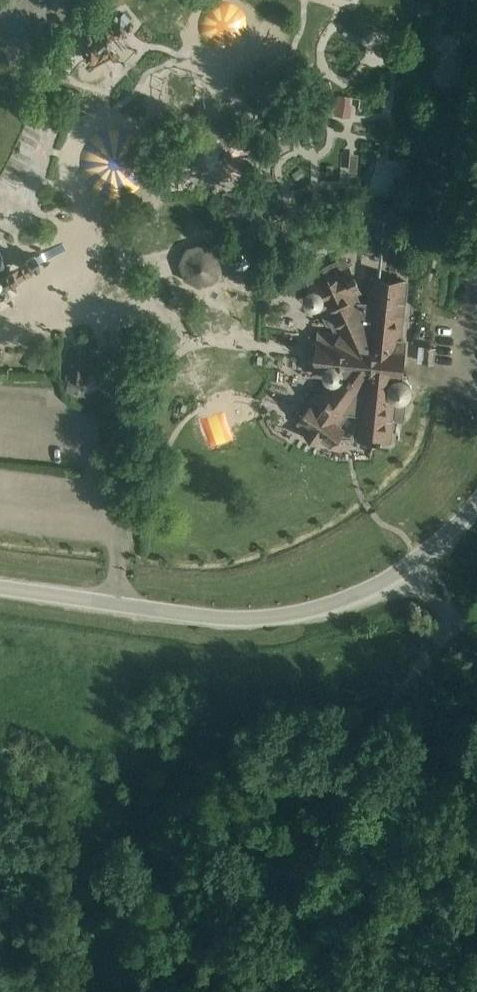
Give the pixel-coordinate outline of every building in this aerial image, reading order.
[(85,34),(76,40),(82,48),(80,50),(86,57),(89,55),(93,61),(115,42),(111,36),(114,33),(117,38),(129,30),(127,27),(131,25),(127,21),(125,23),(124,23),(117,15),(100,28),(91,15),(77,26),(85,34)] [(340,95),(337,114),(349,116),(352,97),(340,95)] [(332,161),(347,168),(354,151),(338,145),(332,161)] [(299,168),(289,175),(293,181),(303,174),(299,168)] [(445,170),(435,168),(433,182),(443,183),(445,170)] [(424,213),(432,213),(433,204),(414,203),(413,212),(424,213)] [(406,229),(405,247),(414,247),(415,229),(406,229)] [(254,237),(225,243),(233,271),(261,263),(254,237)] [(215,250),(203,244),(188,248),(181,262),(187,276),(199,283),(214,278),(221,264),(215,250)] [(1,297),(1,298),(9,294),(10,293),(4,282),(6,281),(11,279),(16,276),(26,271),(30,269),(33,268),(40,264),(35,255),(28,258),(25,260),(21,262),(11,267),(8,268),(6,265),(7,264),(6,264),(5,264),(0,266),(0,298),(1,297)] [(316,303),(317,302),(318,302),(318,301),(321,308),(324,306),(333,324),(335,330),(335,335),(320,333),(319,343),(311,343),(311,350),(310,361),(317,362),(316,373),(325,374),(325,375),(326,376),(327,377),(328,377),(329,378),(330,378),(331,378),(318,395),(316,393),(308,403),(311,405),(299,422),(307,429),(305,432),(318,441),(320,438),(329,444),(342,427),(339,425),(348,411),(358,412),(355,437),(368,439),(373,439),(373,442),(382,443),(383,440),(390,440),(395,400),(396,401),(397,401),(398,401),(399,401),(400,401),(401,401),(402,401),(403,401),(404,401),(404,400),(405,400),(406,400),(407,399),(408,398),(409,398),(409,397),(410,396),(410,395),(411,395),(411,394),(412,392),(412,391),(412,390),(412,389),(412,388),(412,387),(412,386),(412,385),(412,384),(411,383),(411,382),(410,382),(410,381),(409,380),(408,379),(407,378),(406,377),(405,377),(404,377),(403,376),(401,376),(405,342),(401,341),(407,281),(372,278),(369,303),(359,302),(355,293),(359,291),(345,259),(324,268),(327,274),(309,282),(312,288),(307,291),(307,292),(306,292),(306,293),(306,294),(305,295),(305,296),(306,297),(306,298),(306,299),(307,300),(307,301),(308,301),(308,302),(309,302),(310,303),(311,303),(312,303),(313,303),(314,303),(315,303),(316,303)] [(422,362),(434,363),(436,346),(423,345),(422,362)] [(74,349),(70,379),(85,380),(87,351),(74,349)]
